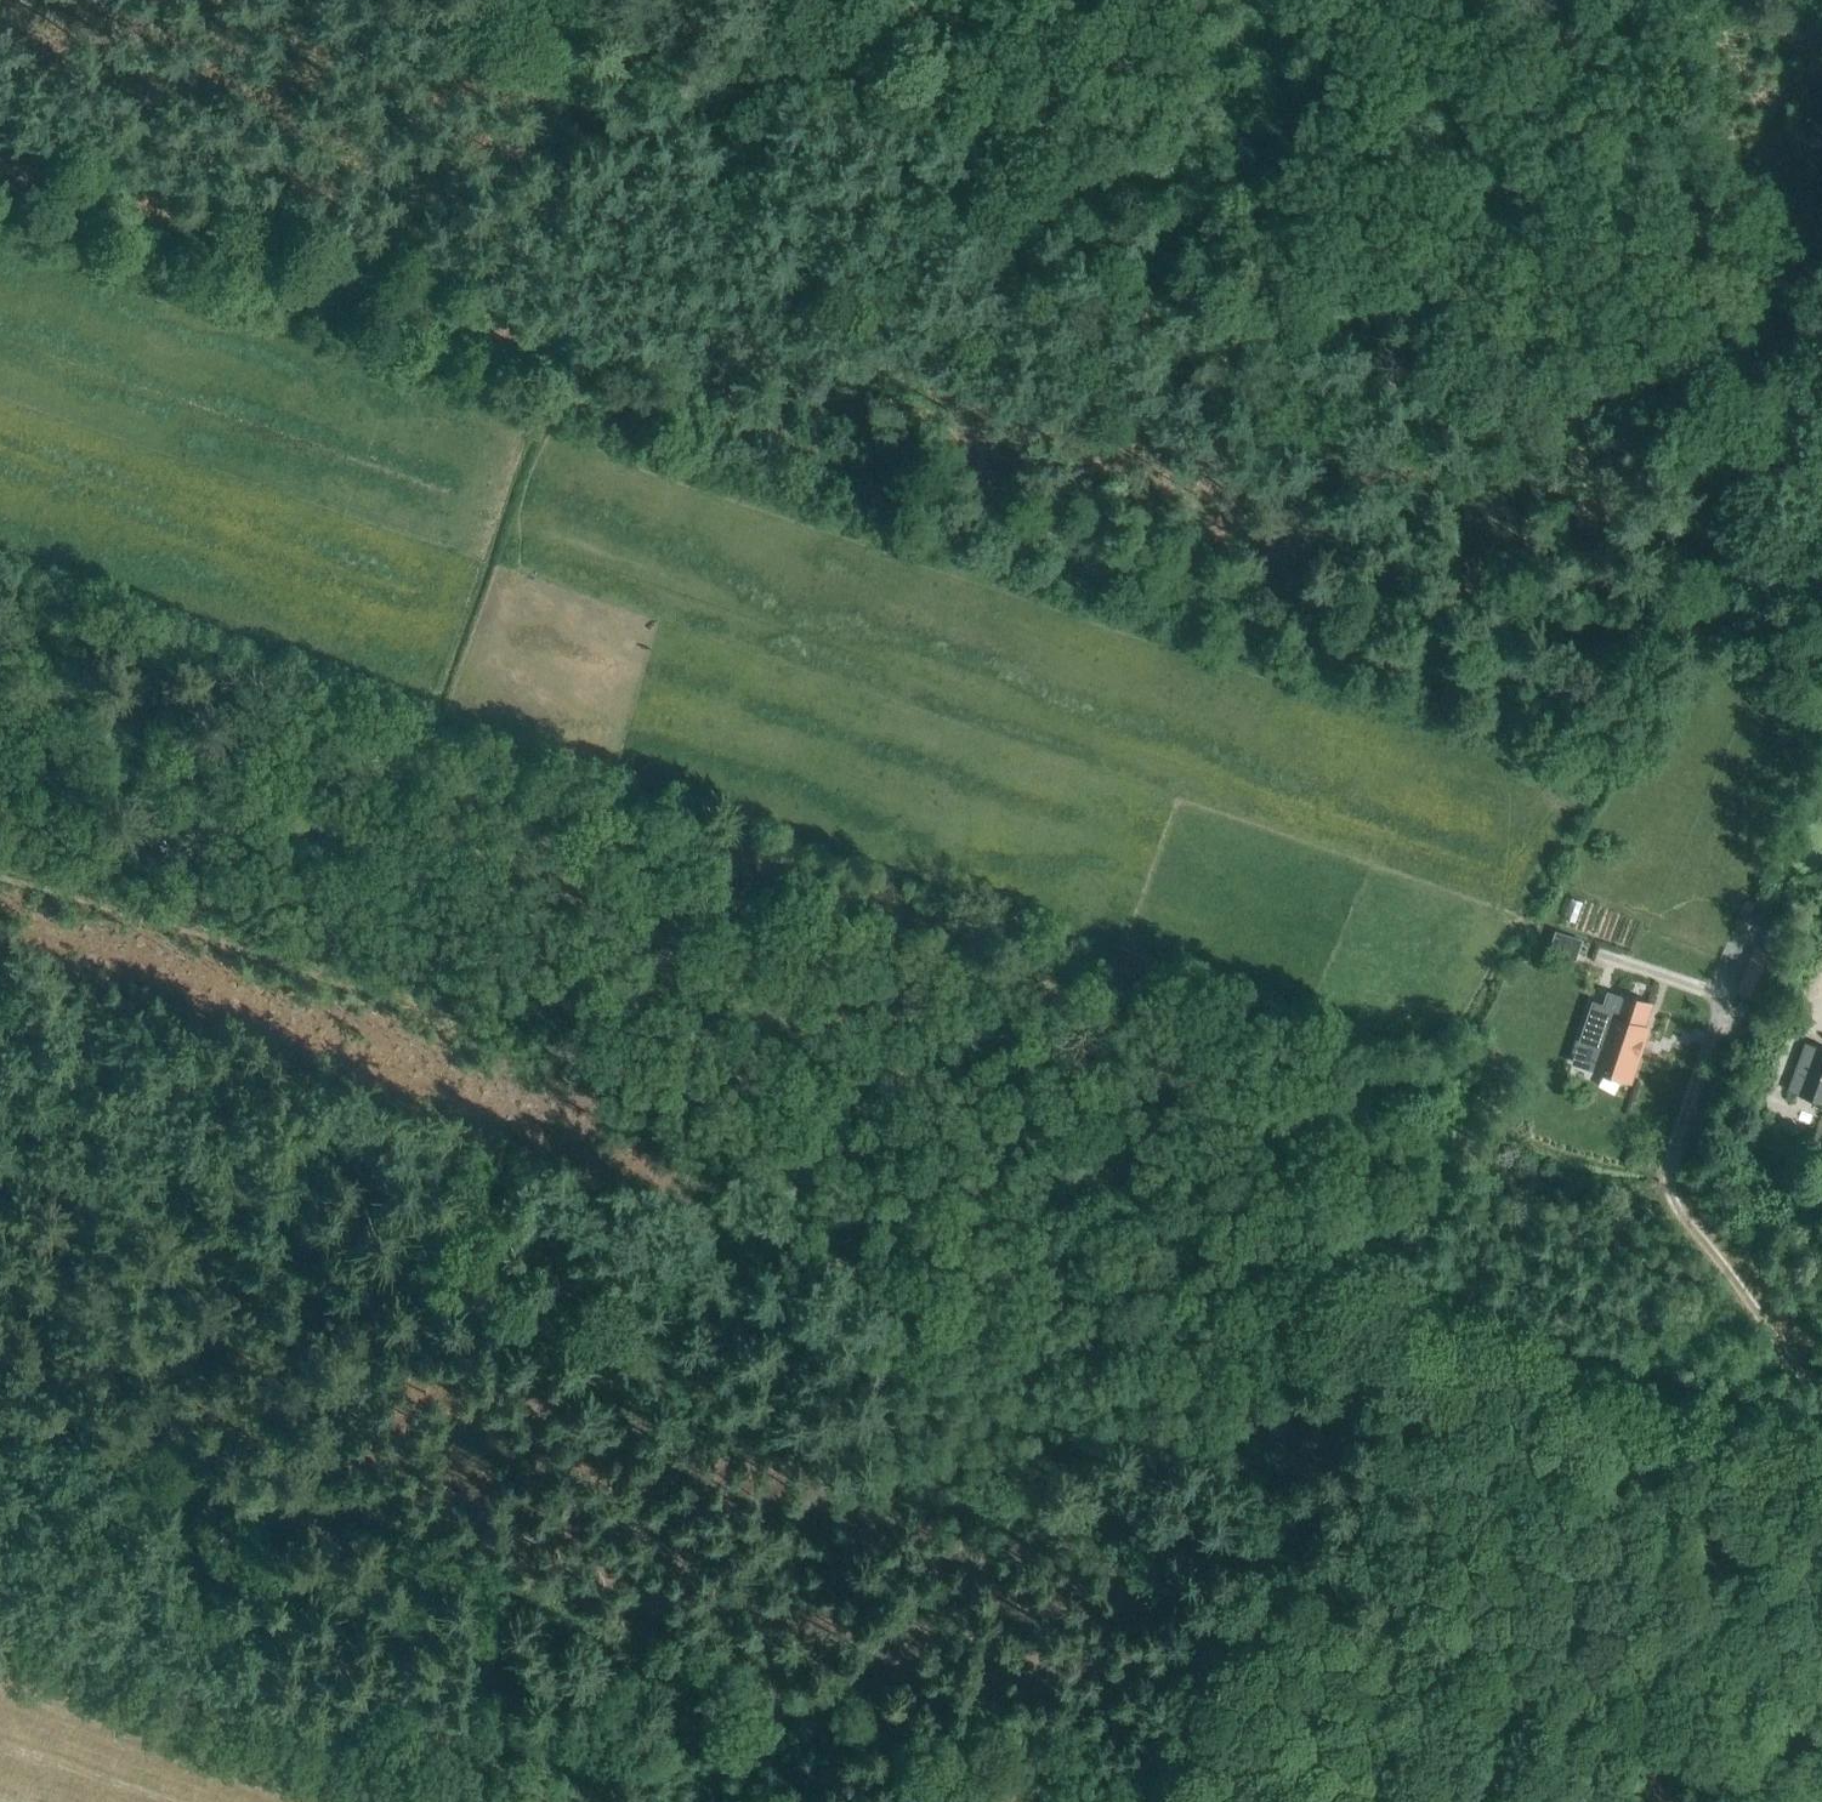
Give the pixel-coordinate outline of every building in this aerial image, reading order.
[(1551,947),(1565,952),(1570,936),(1557,931),(1551,947)] [(1643,1029),(1650,1006),(1624,998),(1617,1020),(1612,1019),(1596,1068),(1631,1080),(1647,1031),(1643,1029)] [(1807,1043),(1789,1092),(1821,1104),(1821,1049),(1807,1043)]
